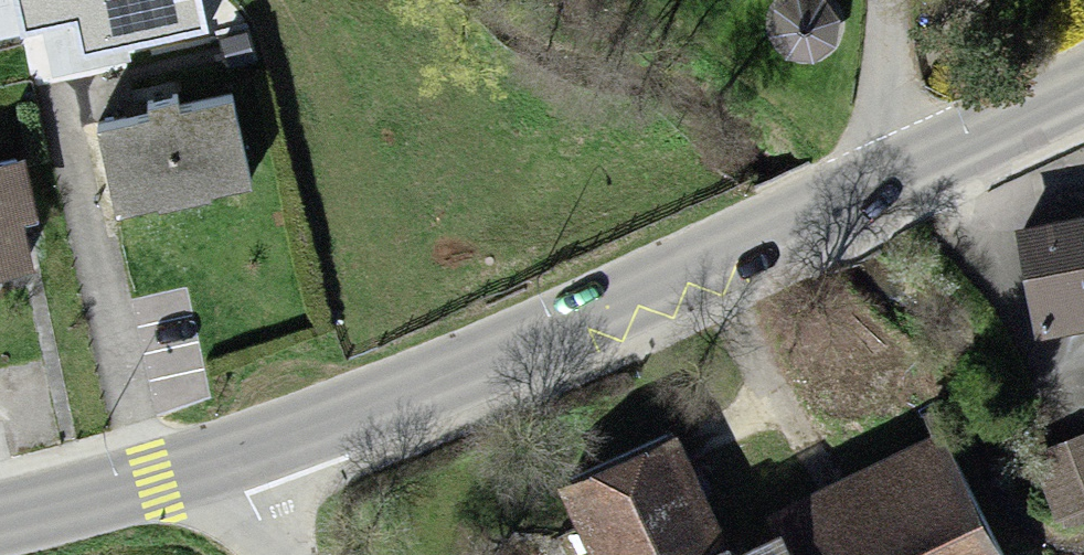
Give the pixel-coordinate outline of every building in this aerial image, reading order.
[(216,82),(90,112),(111,198),(237,167),(216,82)] [(29,246),(3,148),(0,149),(0,253),(29,246)] [(1011,214),(1031,314),(1083,303),(1083,200),(1011,214)] [(718,530),(667,419),(518,487),(550,554),(663,554),(718,530)] [(1032,450),(1051,497),(1083,484),(1083,430),(1032,450)] [(777,503),(801,554),(989,554),(932,432),(777,503)] [(777,503),(718,530),(663,554),(801,554),(777,503)]
